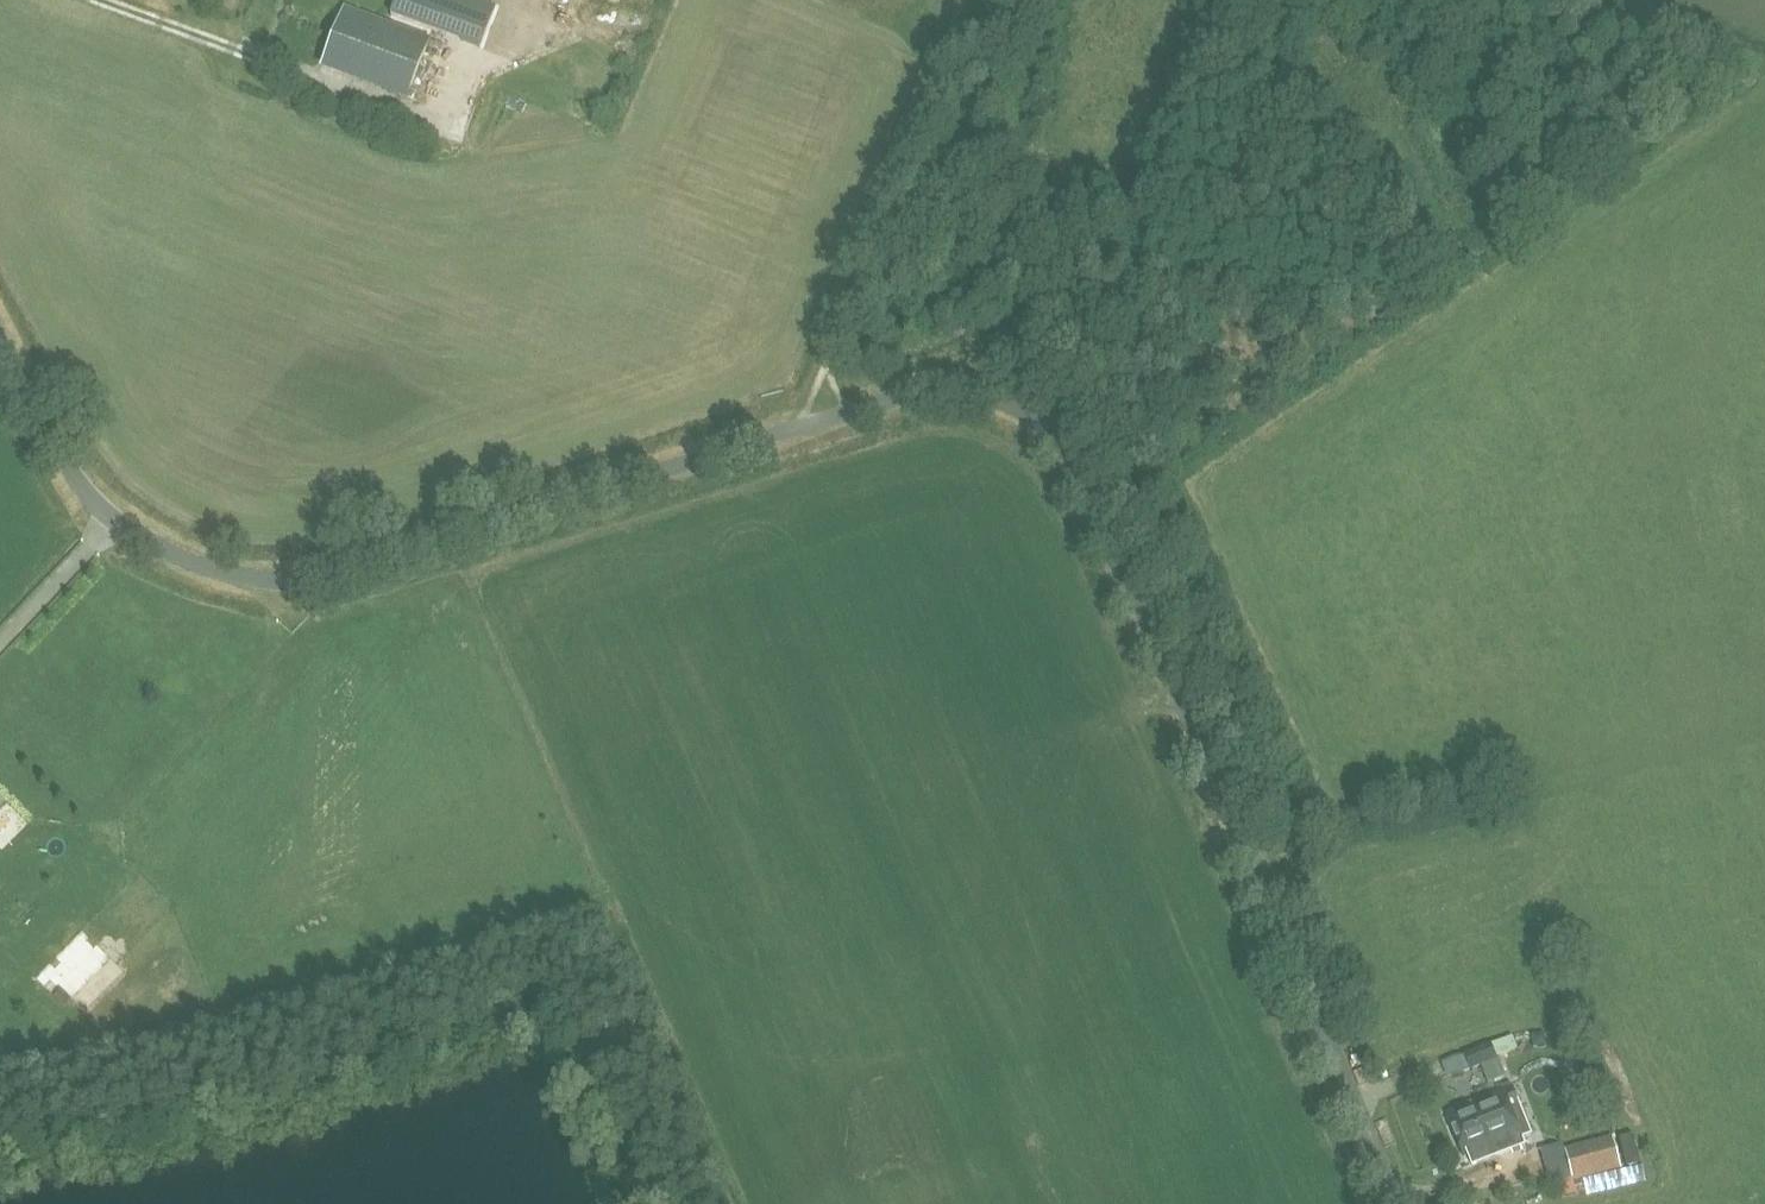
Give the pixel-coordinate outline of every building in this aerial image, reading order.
[(497,7),(477,0),(397,0),(391,15),(481,48),(497,7)] [(412,87),(430,38),(344,6),(326,55),(412,87)] [(1500,1042),(1507,1063),(1527,1056),(1520,1035),(1500,1042)] [(1492,1042),(1464,1052),(1473,1068),(1499,1055),(1492,1042)] [(1580,1054),(1555,1063),(1575,1114),(1600,1105),(1580,1054)] [(1515,1086),(1448,1112),(1465,1157),(1523,1134),(1512,1106),(1521,1103),(1515,1086)] [(1563,1141),(1567,1155),(1558,1157),(1563,1177),(1559,1178),(1562,1190),(1576,1187),(1574,1181),(1622,1168),(1611,1129),(1563,1141)]
